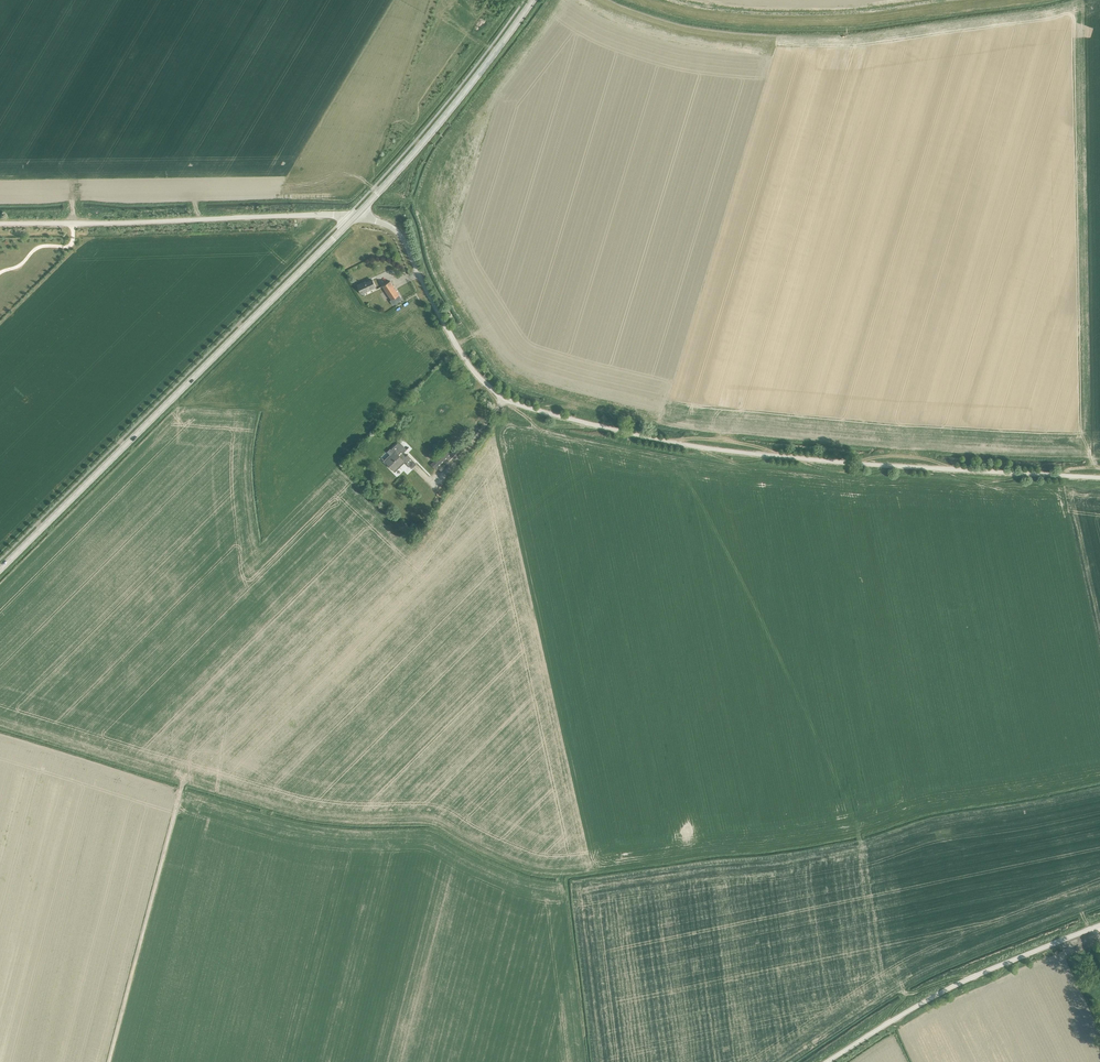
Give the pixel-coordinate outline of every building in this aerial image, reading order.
[(362,293),(376,287),(372,279),(368,281),(369,282),(366,283),(365,281),(358,285),(362,293)] [(390,281),(383,286),(395,304),(402,299),(390,281)] [(411,468),(416,463),(408,454),(405,457),(402,454),(406,450),(398,442),(392,448),(395,451),(385,461),(394,471),(404,461),(411,468)] [(450,462),(448,460),(456,453),(452,450),(450,453),(446,449),(430,464),(436,470),(438,468),(441,471),(450,462)]
